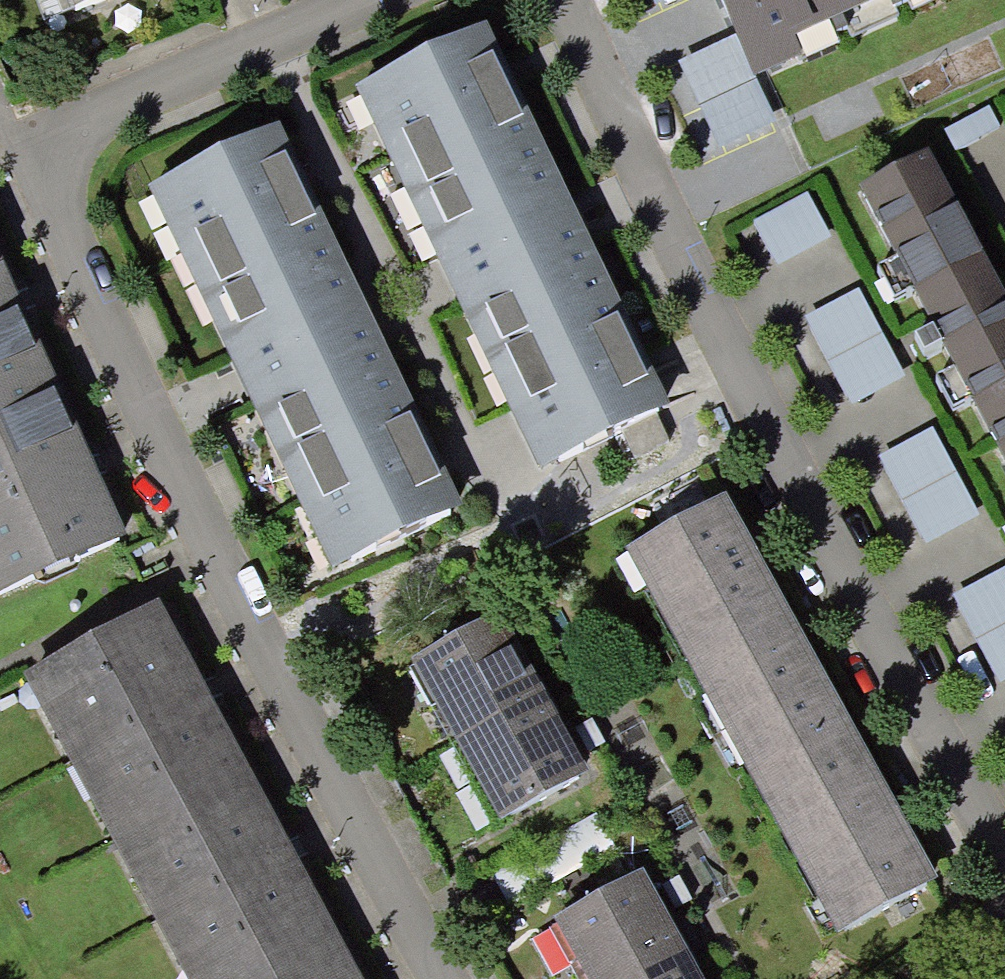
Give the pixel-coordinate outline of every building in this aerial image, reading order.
[(68,22),(127,0),(59,0),(68,22)] [(733,37),(754,83),(807,59),(799,42),(830,28),(835,39),(852,31),(847,20),(889,0),(894,10),(911,3),(909,0),(716,0),(733,37)] [(576,222),(480,26),(350,89),(537,469),(666,406),(576,222)] [(754,83),(733,37),(678,63),(720,148),(774,122),(754,83)] [(369,322),(280,127),(155,183),(331,569),(456,512),(369,322)] [(864,193),(997,446),(1004,441),(1004,294),(933,157),(864,193)] [(805,198),(754,227),(777,266),(828,237),(805,198)] [(860,288),(802,319),(849,406),(907,376),(860,288)] [(40,378),(0,290),(0,396),(40,378)] [(0,396),(0,589),(113,539),(40,378),(0,396)] [(936,429),(878,460),(925,547),(983,516),(936,429)] [(997,446),(1004,461),(1004,441),(997,446)] [(628,554),(683,657),(785,602),(730,500),(628,554)] [(953,597),(1000,685),(1004,682),(1004,570),(953,597)] [(683,657),(737,755),(837,700),(785,602),(683,657)] [(151,605),(17,675),(106,841),(236,772),(151,605)] [(456,750),(550,698),(504,614),(409,666),(456,750)] [(500,828),(593,776),(550,698),(456,750),(500,828)] [(737,755),(784,843),(886,785),(837,700),(737,755)] [(106,841),(180,978),(247,978),(322,939),(236,772),(106,841)] [(784,843),(836,941),(943,883),(886,785),(784,843)] [(645,872),(550,924),(580,978),(644,978),(690,954),(645,872)] [(247,978),(342,978),(322,939),(247,978)] [(690,954),(644,978),(703,978),(690,954)]
